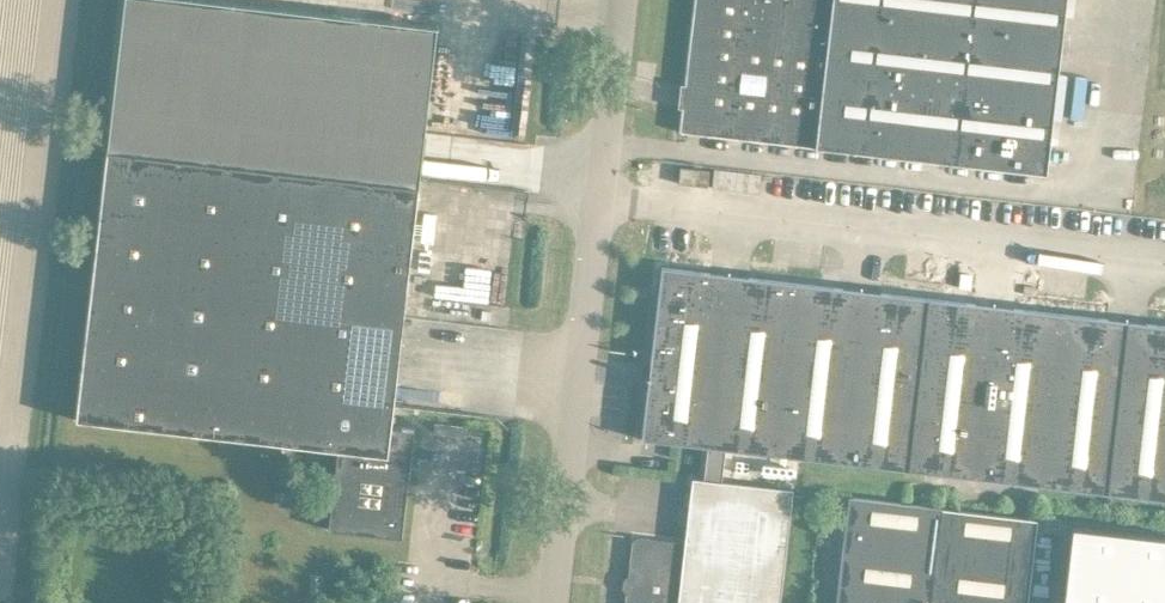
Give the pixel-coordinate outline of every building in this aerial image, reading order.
[(76,429),(338,459),(329,538),(401,547),(414,439),(390,436),(393,414),(403,326),(418,196),(436,36),(126,0),(125,0),(107,160),(76,429)] [(1047,184),(1068,0),(696,0),(680,142),(1047,184)] [(678,194),(707,197),(709,181),(680,178),(678,194)] [(1164,510),(1164,335),(662,276),(642,449),(1164,510)] [(792,499),(693,488),(685,552),(638,547),(633,551),(627,602),(780,602),(792,499)] [(942,517),(848,506),(837,602),(1028,602),(1037,528),(942,517)] [(1071,535),(1064,602),(1164,602),(1164,546),(1071,535)]
